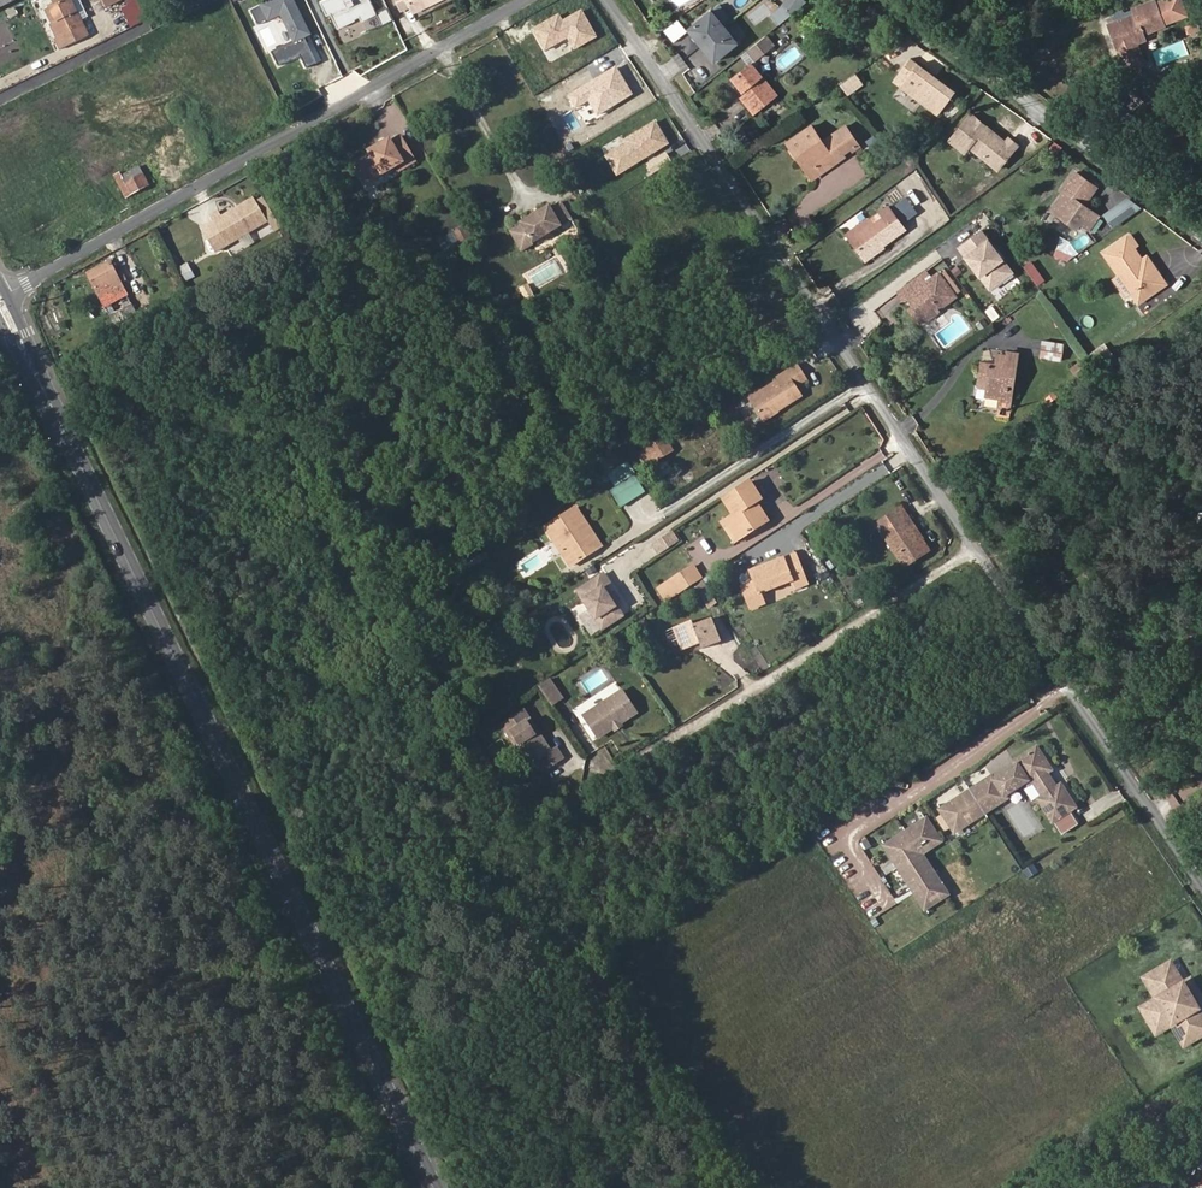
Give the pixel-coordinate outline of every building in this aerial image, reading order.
[(18,0),(0,0),(0,8),(18,0)] [(71,0),(59,0),(45,7),(60,37),(84,25),(71,0)] [(260,2),(270,24),(282,19),(292,42),(272,51),(278,65),(301,55),(306,67),(321,61),(311,38),(314,37),(298,0),(266,0),(260,2)] [(335,29),(378,13),(373,0),(324,0),(335,29)] [(403,16),(435,0),(395,0),(403,16)] [(1177,0),(1164,0),(1152,4),(1152,2),(1133,9),(1135,14),(1108,24),(1126,70),(1144,63),(1136,43),(1147,38),(1144,32),(1161,26),(1160,24),(1182,15),(1177,0)] [(138,1),(123,9),(132,27),(148,19),(138,1)] [(771,14),(780,25),(792,16),(784,5),(771,14)] [(391,8),(380,10),(382,22),(393,20),(391,8)] [(687,29),(713,62),(737,44),(710,11),(687,29)] [(751,48),(749,49),(757,59),(773,46),(766,36),(751,48)] [(672,58),(695,86),(714,70),(698,50),(685,60),(679,52),(672,58)] [(739,57),(725,71),(731,77),(745,64),(739,57)] [(893,80),(900,85),(915,65),(907,59),(893,80)] [(752,62),(732,77),(753,105),(750,108),(754,113),(777,95),(752,62)] [(915,65),(900,85),(937,112),(952,91),(915,65)] [(610,69),(569,93),(582,115),(621,92),(623,92),(610,69)] [(853,74),(840,82),(847,92),(860,83),(853,74)] [(1004,141),(968,113),(949,138),(965,151),(969,146),(998,168),(1018,144),(1007,137),(1004,141)] [(829,156),(833,162),(841,157),(839,154),(855,143),(844,129),(829,139),(823,131),(816,137),(809,126),(786,142),(798,159),(802,156),(811,168),(829,156)] [(383,149),(370,156),(354,165),(365,185),(395,169),(398,174),(419,162),(404,137),(393,143),(390,139),(380,144),(383,149)] [(883,146),(878,139),(868,147),(874,153),(883,146)] [(367,151),(370,156),(383,149),(380,144),(367,151)] [(810,178),(833,162),(829,156),(811,168),(802,156),(798,159),(810,178)] [(574,185),(587,177),(577,161),(565,169),(574,185)] [(152,185),(143,168),(127,175),(126,172),(117,177),(127,198),(152,185)] [(1080,201),(1092,183),(1072,168),(1058,186),(1061,188),(1049,205),(1072,222),(1075,218),(1086,226),(1095,213),(1080,201)] [(1130,194),(1104,215),(1115,229),(1142,208),(1130,194)] [(904,196),(896,202),(907,216),(915,210),(904,196)] [(548,203),(518,222),(519,223),(507,230),(519,251),(531,244),(530,242),(571,218),(560,200),(550,206),(548,203)] [(216,222),(230,248),(272,224),(258,201),(226,219),(223,214),(214,219),(216,222)] [(867,221),(848,234),(862,254),(901,226),(885,203),(876,210),(878,213),(867,221)] [(844,229),(848,234),(867,221),(863,215),(844,229)] [(1102,219),(1091,230),(1101,238),(1111,228),(1102,219)] [(220,254),(230,248),(216,222),(205,228),(220,254)] [(469,228),(458,234),(464,245),(475,238),(469,228)] [(965,252),(961,256),(985,288),(998,279),(994,274),(1004,267),(976,230),(958,243),(965,252)] [(1131,233),(1125,237),(1133,247),(1138,244),(1131,233)] [(1119,272),(1132,291),(1138,301),(1165,282),(1151,262),(1145,266),(1140,258),(1133,247),(1125,237),(1104,252),(1119,272)] [(965,252),(958,243),(954,247),(961,256),(965,252)] [(1145,266),(1151,262),(1146,254),(1140,258),(1145,266)] [(1037,285),(1046,280),(1034,259),(1025,264),(1037,285)] [(178,267),(187,285),(198,279),(188,262),(178,267)] [(122,284),(111,264),(89,276),(100,296),(122,284)] [(1004,267),(994,274),(998,279),(1007,272),(1004,267)] [(916,305),(911,309),(918,318),(953,293),(936,272),(929,276),(924,269),(896,289),(902,297),(907,293),(916,305)] [(1126,295),(1132,291),(1119,272),(1113,276),(1126,295)] [(523,292),(531,287),(528,282),(520,287),(523,292)] [(531,287),(523,292),(527,300),(535,295),(531,287)] [(902,297),(911,309),(916,305),(907,293),(902,297)] [(105,307),(110,316),(132,304),(128,295),(105,307)] [(1040,357),(1063,361),(1066,343),(1043,338),(1040,357)] [(986,349),(984,358),(995,361),(997,352),(986,349)] [(1005,395),(1017,396),(1021,352),(1009,350),(1009,353),(1008,363),(998,363),(983,362),(982,381),(992,382),(991,394),(1005,395)] [(1008,363),(1009,353),(998,352),(998,363),(1008,363)] [(796,377),(806,370),(799,358),(752,393),(763,409),(775,400),(779,404),(802,387),(799,381),(796,377)] [(1076,375),(1085,368),(1080,361),(1071,368),(1076,375)] [(809,374),(806,370),(796,377),(799,381),(809,374)] [(981,393),(991,394),(992,382),(982,381),(981,393)] [(1015,415),(1017,396),(1005,395),(1004,414),(1015,415)] [(775,400),(763,409),(766,414),(779,404),(775,400)] [(666,432),(650,442),(659,455),(675,444),(666,432)] [(617,483),(634,474),(629,464),(611,474),(617,483)] [(635,474),(610,491),(622,507),(647,490),(635,474)] [(740,540),(765,523),(751,501),(759,497),(749,483),(722,500),(733,517),(727,520),(740,540)] [(579,558),(602,542),(597,535),(602,532),(583,502),(554,521),(579,558)] [(878,526),(906,566),(928,552),(901,513),(878,526)] [(597,535),(602,542),(607,538),(602,532),(597,535)] [(677,542),(671,533),(650,546),(656,556),(677,542)] [(799,554),(787,559),(790,567),(803,563),(799,554)] [(790,567),(787,559),(755,572),(758,582),(745,587),(755,611),(768,606),(765,597),(795,584),(798,590),(812,584),(803,563),(790,567)] [(604,572),(579,588),(604,626),(625,612),(617,600),(615,601),(610,593),(612,592),(606,584),(610,581),(604,572)] [(692,589),(703,581),(697,572),(664,594),(670,603),(692,589)] [(612,592),(610,593),(615,601),(617,600),(621,597),(616,589),(612,592)] [(674,627),(683,649),(701,642),(702,646),(718,640),(709,618),(693,624),(692,620),(674,627)] [(554,706),(566,698),(552,678),(540,686),(554,706)] [(645,711),(631,689),(592,715),(606,737),(645,711)] [(511,725),(528,750),(536,753),(542,761),(547,761),(552,758),(559,766),(573,756),(566,747),(561,750),(554,739),(548,740),(544,733),(548,730),(533,709),(511,725)] [(1037,748),(1016,761),(1030,783),(1034,780),(1044,796),(1040,799),(1054,820),(1075,806),(1061,785),(1057,788),(1046,772),(1051,769),(1037,748)] [(552,758),(547,761),(553,771),(559,766),(552,758)] [(964,795),(942,809),(955,830),(978,816),(973,810),(981,807),(984,812),(1007,797),(993,776),(971,790),(974,795),(967,799),(964,795)] [(971,790),(964,795),(967,799),(974,795),(971,790)] [(981,807),(975,811),(978,816),(984,812),(981,807)] [(940,839),(927,819),(886,845),(926,907),(947,893),(921,852),(940,839)] [(1034,863),(1024,869),(1029,878),(1039,872),(1034,863)] [(1185,1045),(1201,1035),(1201,1016),(1198,1009),(1183,984),(1170,963),(1145,979),(1157,1000),(1172,1025),(1185,1045)] [(1198,1009),(1201,1007),(1201,998),(1191,980),(1183,984),(1198,1009)] [(1157,1034),(1172,1025),(1157,1000),(1142,1009),(1157,1034)]
